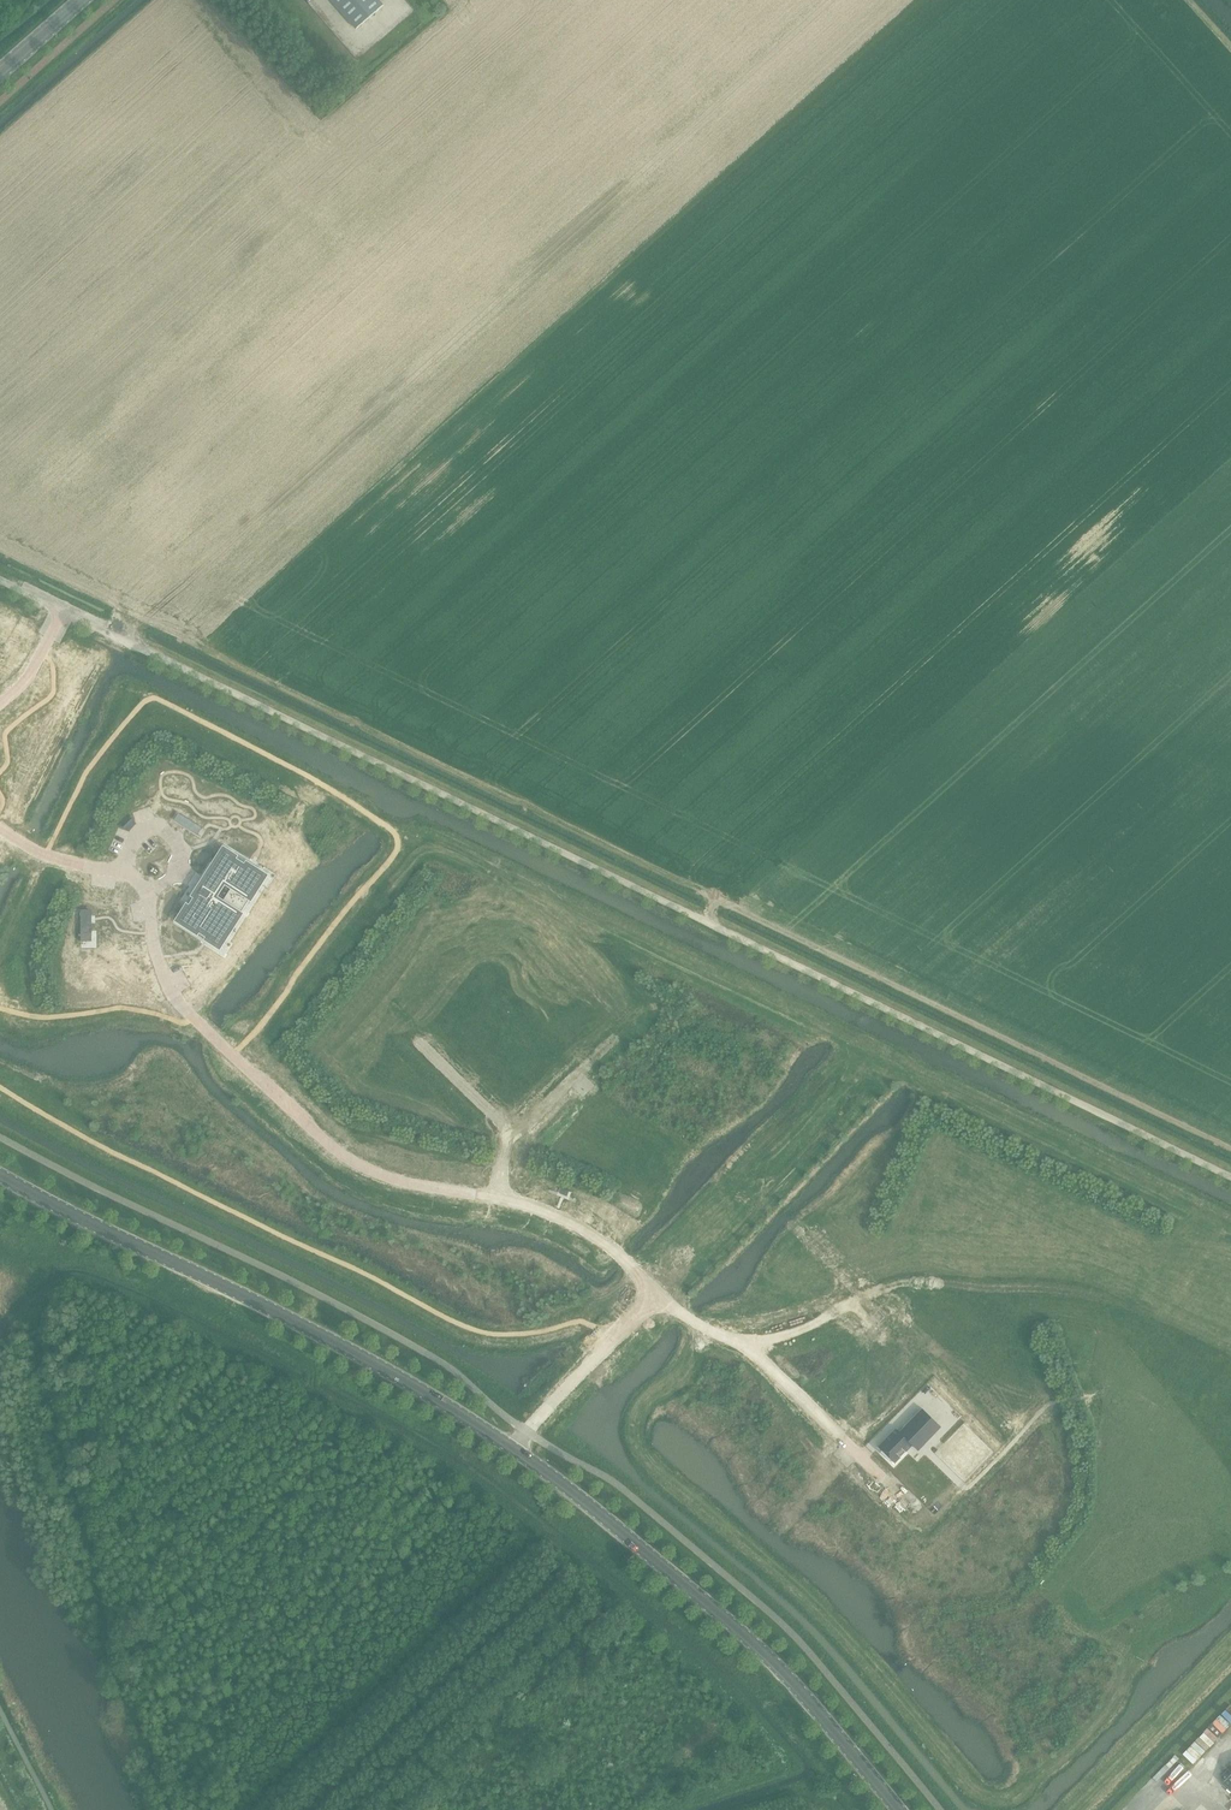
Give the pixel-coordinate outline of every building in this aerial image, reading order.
[(356,29),(383,6),(379,0),(331,0),(356,29)] [(179,813),(175,820),(197,834),(202,827),(179,813)] [(189,905),(179,920),(200,933),(211,940),(220,946),(228,934),(242,913),(257,889),(265,877),(257,871),(245,864),(235,857),(224,850),(215,865),(214,865),(216,866),(212,874),(210,872),(200,887),(194,897),(194,898),(195,899),(191,906),(189,905)] [(73,954),(63,955),(66,981),(76,980),(73,954)] [(558,1193),(568,1198),(571,1191),(561,1187),(558,1193)] [(878,1447),(878,1448),(894,1464),(895,1464),(895,1463),(913,1445),(920,1438),(925,1443),(942,1427),(923,1408),(900,1432),(897,1429),(879,1448),(878,1447)] [(1222,1782),(1230,1791),(1230,1773),(1222,1782)]
